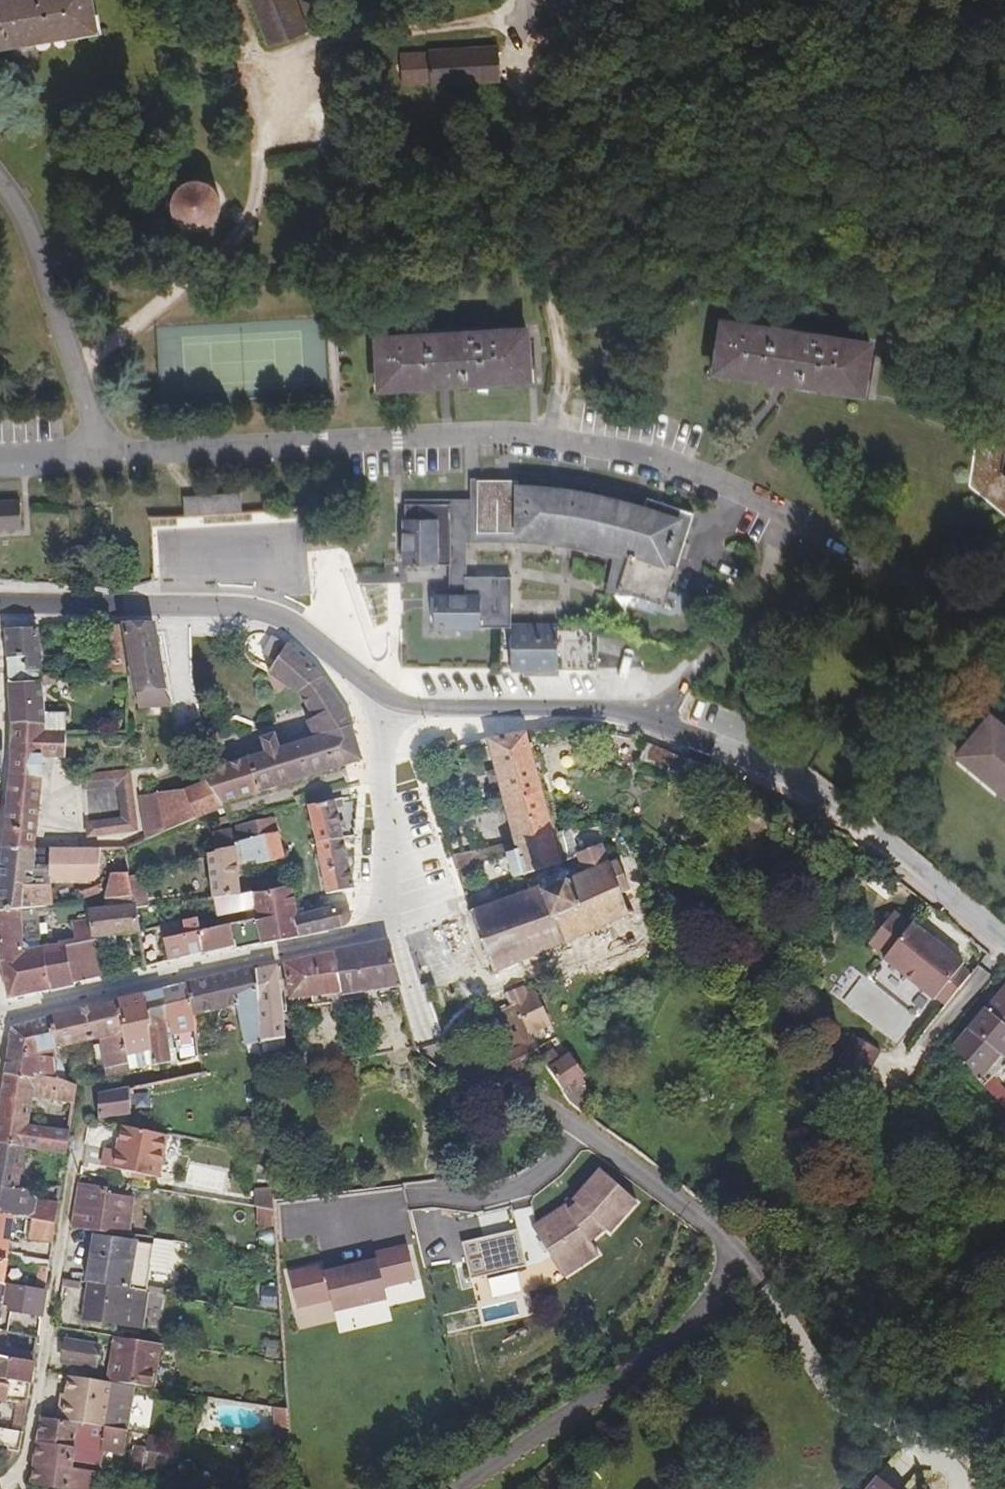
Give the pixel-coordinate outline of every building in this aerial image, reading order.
[(96,29),(91,0),(0,0),(0,46),(96,29)] [(306,31),(294,0),(249,0),(267,46),(306,31)] [(312,29),(302,0),(294,0),(306,31),(312,29)] [(498,46),(428,50),(428,52),(400,54),(402,85),(430,83),(431,86),(501,82),(498,46)] [(220,211),(221,207),(221,202),(220,197),(218,193),(216,189),(213,185),(209,182),(204,180),(200,179),(195,179),(190,180),(186,181),(181,184),(178,187),(175,190),(172,195),(171,199),(171,204),(171,209),(172,213),(175,218),(178,222),(181,225),(185,227),(190,229),(195,229),(199,229),(204,228),(208,226),(212,223),(216,220),(218,216),(220,211)] [(721,322),(714,371),(862,393),(870,344),(721,322)] [(376,338),(379,388),(529,380),(526,330),(376,338)] [(1001,473),(1004,445),(975,441),(969,486),(1004,516),(1004,476),(1001,473)] [(470,504),(465,503),(465,537),(515,537),(554,540),(593,546),(619,553),(611,590),(665,605),(693,513),(646,497),(645,501),(599,490),(562,484),(514,480),(477,480),(470,487),(470,504)] [(183,497),(184,517),(242,514),(241,493),(183,497)] [(22,529),(19,501),(0,502),(0,530),(22,529)] [(451,564),(451,503),(404,503),(404,564),(451,564)] [(451,589),(435,589),(435,596),(466,596),(466,577),(465,503),(451,503),(451,564),(451,589)] [(305,527),(307,551),(344,548),(339,524),(305,527)] [(466,596),(435,596),(435,627),(481,627),(511,627),(511,625),(512,583),(506,577),(466,577),(466,596)] [(120,625),(101,627),(108,677),(127,676),(120,625)] [(153,626),(125,625),(140,708),(170,707),(165,692),(153,626)] [(558,625),(511,625),(511,627),(511,669),(557,669),(598,669),(598,625),(558,625)] [(38,629),(6,630),(7,660),(8,677),(41,675),(38,629)] [(287,647),(273,638),(272,638),(263,654),(276,662),(287,647)] [(322,678),(288,646),(287,647),(276,662),(269,673),(298,694),(314,719),(306,723),(311,732),(314,739),(281,749),(278,742),(275,734),(261,740),(265,754),(207,772),(199,762),(193,764),(204,779),(222,803),(361,761),(352,729),(355,726),(359,725),(322,678)] [(41,675),(8,677),(11,725),(45,725),(45,732),(65,732),(65,714),(44,714),(41,675)] [(959,754),(1004,793),(1004,727),(991,715),(959,754)] [(202,719),(177,731),(181,746),(209,734),(202,719)] [(10,774),(3,848),(35,852),(43,758),(65,759),(65,732),(45,732),(45,725),(11,725),(10,774)] [(311,732),(278,742),(281,749),(314,739),(311,732)] [(526,733),(488,740),(496,771),(487,773),(490,785),(499,782),(515,843),(554,834),(526,733)] [(695,760),(647,741),(636,767),(684,787),(695,760)] [(131,770),(81,775),(83,791),(116,788),(120,818),(87,822),(89,838),(139,832),(131,770)] [(222,803),(204,779),(184,788),(185,790),(156,794),(139,796),(145,841),(168,831),(195,818),(223,805),(222,803)] [(336,808),(343,806),(342,799),(334,801),(336,808)] [(334,801),(309,807),(317,844),(343,839),(336,808),(334,801)] [(236,830),(231,831),(234,843),(234,845),(241,844),(279,835),(274,818),(235,827),(236,830)] [(220,832),(212,834),(216,852),(235,849),(234,845),(234,843),(231,831),(231,830),(220,832)] [(515,843),(450,856),(454,865),(507,854),(514,879),(562,865),(561,861),(567,859),(560,833),(554,834),(515,843)] [(279,835),(241,844),(244,868),(285,859),(279,835)] [(343,839),(317,844),(325,894),(354,889),(352,879),(343,839)] [(216,854),(208,856),(213,898),(240,896),(238,869),(244,868),(241,844),(234,845),(235,849),(216,852),(216,854)] [(608,866),(600,847),(577,857),(578,859),(583,873),(560,881),(558,876),(539,883),(541,888),(531,891),(520,896),(519,894),(517,895),(517,896),(498,903),(498,902),(495,903),(495,904),(473,912),(473,910),(470,911),(494,975),(516,965),(518,970),(520,969),(523,968),(521,963),(540,955),(542,960),(546,958),(544,953),(564,945),(566,949),(570,947),(568,943),(584,936),(586,941),(590,939),(588,934),(605,927),(607,932),(611,930),(609,925),(624,919),(626,923),(631,921),(629,916),(633,914),(632,910),(627,912),(620,896),(628,892),(616,864),(613,865),(613,864),(608,866)] [(49,905),(51,882),(99,881),(100,851),(35,852),(3,848),(0,877),(0,911),(21,909),(49,905)] [(111,878),(106,899),(133,895),(130,877),(129,873),(112,874),(111,878)] [(136,910),(149,908),(142,874),(130,877),(133,895),(135,904),(136,910)] [(191,901),(194,917),(214,912),(215,917),(252,909),(254,919),(292,910),(297,909),(291,885),(253,893),(240,896),(213,898),(191,901)] [(95,939),(116,935),(140,931),(136,910),(135,904),(102,908),(89,910),(95,939)] [(338,906),(299,916),(297,909),(292,910),(299,938),(301,937),(302,938),(341,928),(343,927),(345,927),(346,926),(348,924),(349,923),(350,920),(350,918),(351,916),(350,914),(350,913),(349,912),(349,911),(348,910),(347,909),(346,908),(345,907),(344,907),(342,906),(341,906),(340,906),(339,906),(338,906)] [(23,925),(21,909),(0,911),(0,952),(0,958),(4,976),(46,967),(42,947),(31,950),(24,942),(42,941),(41,923),(23,925)] [(59,946),(65,945),(95,939),(89,910),(80,913),(82,920),(56,926),(59,944),(59,946)] [(195,920),(160,927),(168,962),(235,946),(236,952),(262,945),(262,946),(299,938),(292,910),(254,919),(230,925),(197,932),(195,920)] [(939,999),(948,1007),(973,975),(964,968),(966,965),(915,925),(913,927),(896,914),(871,945),(888,959),(886,961),(937,1002),(939,999)] [(97,948),(117,944),(116,935),(95,939),(97,948)] [(103,977),(97,948),(95,939),(65,945),(73,983),(103,977)] [(399,984),(388,942),(335,952),(341,994),(399,984)] [(51,990),(74,986),(73,983),(65,945),(59,946),(59,944),(42,947),(46,967),(4,976),(9,999),(51,990)] [(335,952),(284,964),(290,999),(341,994),(335,952)] [(262,1044),(285,1039),(276,965),(258,969),(262,1043),(262,1044)] [(518,970),(516,965),(494,975),(499,985),(500,985),(503,991),(526,981),(520,969),(518,970)] [(245,1046),(262,1043),(258,969),(258,966),(185,984),(192,1017),(237,1006),(245,1046)] [(833,989),(844,996),(859,974),(849,967),(833,989)] [(200,1058),(192,1017),(185,984),(162,991),(172,1063),(200,1058)] [(987,1008),(1004,1023),(1004,987),(987,1008)] [(513,992),(505,995),(509,1006),(514,1003),(529,1033),(549,1023),(535,992),(527,997),(523,988),(513,992)] [(172,1063),(162,991),(144,995),(153,1067),(172,1063)] [(144,995),(121,1001),(133,1071),(153,1067),(144,995)] [(50,1018),(58,1049),(100,1038),(109,1075),(133,1071),(121,1001),(50,1018)] [(509,1006),(501,1010),(519,1047),(502,1056),(510,1074),(527,1066),(542,1057),(529,1033),(514,1003),(509,1006)] [(969,1029),(1000,1054),(1004,1058),(1004,1023),(987,1008),(969,1029)] [(12,1028),(8,1051),(31,1055),(58,1049),(50,1018),(50,1017),(14,1026),(12,1028)] [(951,1050),(1004,1108),(1004,1090),(993,1077),(1000,1068),(993,1062),(1000,1054),(969,1029),(951,1050)] [(841,1063),(867,1078),(882,1052),(856,1037),(841,1063)] [(55,1080),(53,1059),(31,1055),(8,1051),(5,1073),(55,1080)] [(568,1096),(577,1090),(551,1051),(542,1057),(568,1096)] [(5,1073),(0,1105),(0,1141),(24,1146),(67,1154),(71,1133),(28,1126),(33,1096),(75,1103),(78,1087),(66,1081),(55,1080),(5,1073)] [(130,1088),(99,1095),(99,1119),(131,1116),(130,1088)] [(117,1152),(106,1150),(102,1166),(159,1178),(167,1136),(122,1126),(117,1152)] [(0,1141),(0,1185),(19,1190),(24,1146),(0,1141)] [(559,1203),(529,1227),(565,1275),(598,1260),(590,1249),(612,1234),(635,1204),(595,1172),(573,1204),(566,1211),(559,1203)] [(79,1183),(72,1228),(114,1234),(120,1196),(106,1193),(107,1188),(79,1183)] [(0,1185),(0,1213),(14,1215),(31,1219),(56,1224),(59,1204),(38,1200),(30,1191),(19,1190),(0,1185)] [(271,1191),(254,1192),(255,1206),(272,1209),(271,1191)] [(135,1198),(120,1196),(114,1234),(129,1237),(135,1198)] [(482,1235),(513,1233),(511,1210),(480,1213),(482,1235)] [(0,1213),(0,1258),(8,1260),(9,1253),(14,1215),(0,1213)] [(56,1224),(31,1219),(27,1240),(53,1244),(56,1224)] [(512,1234),(458,1245),(465,1277),(518,1266),(512,1234)] [(152,1244),(94,1236),(91,1254),(171,1268),(175,1244),(153,1240),(152,1244)] [(322,1263),(285,1272),(294,1310),(328,1303),(330,1313),(384,1300),(381,1284),(411,1277),(403,1245),(371,1252),(374,1264),(325,1275),(322,1263)] [(9,1253),(8,1260),(49,1268),(50,1262),(23,1257),(23,1256),(9,1253)] [(171,1268),(91,1254),(87,1284),(90,1284),(148,1292),(150,1269),(170,1271),(171,1268)] [(0,1258),(0,1283),(4,1283),(8,1260),(0,1258)] [(148,1292),(90,1284),(85,1320),(142,1328),(148,1292)] [(45,1291),(14,1285),(10,1311),(41,1316),(45,1291)] [(277,1287),(255,1288),(257,1307),(279,1305),(277,1287)] [(34,1362),(35,1354),(6,1350),(8,1332),(0,1331),(0,1358),(34,1362)] [(160,1343),(118,1336),(114,1362),(111,1362),(108,1381),(154,1388),(160,1343)] [(100,1347),(65,1342),(62,1361),(97,1366),(100,1347)] [(0,1358),(0,1373),(0,1377),(0,1380),(30,1385),(34,1362),(0,1358)] [(62,1420),(126,1430),(133,1387),(69,1376),(62,1420)] [(7,1402),(9,1385),(0,1384),(0,1401),(7,1402)] [(27,1404),(16,1403),(12,1431),(22,1432),(27,1404)] [(62,1420),(42,1416),(38,1439),(76,1445),(73,1461),(101,1466),(103,1451),(122,1454),(126,1430),(62,1420)] [(7,1453),(12,1459),(19,1454),(22,1432),(12,1431),(0,1430),(0,1443),(7,1444),(7,1453)] [(76,1445),(38,1439),(34,1463),(72,1468),(73,1461),(76,1445)] [(133,1445),(129,1470),(141,1472),(146,1447),(133,1445)] [(34,1463),(31,1482),(69,1488),(97,1488),(99,1473),(72,1468),(34,1463)] [(872,1488),(896,1488),(881,1477),(872,1488)]
